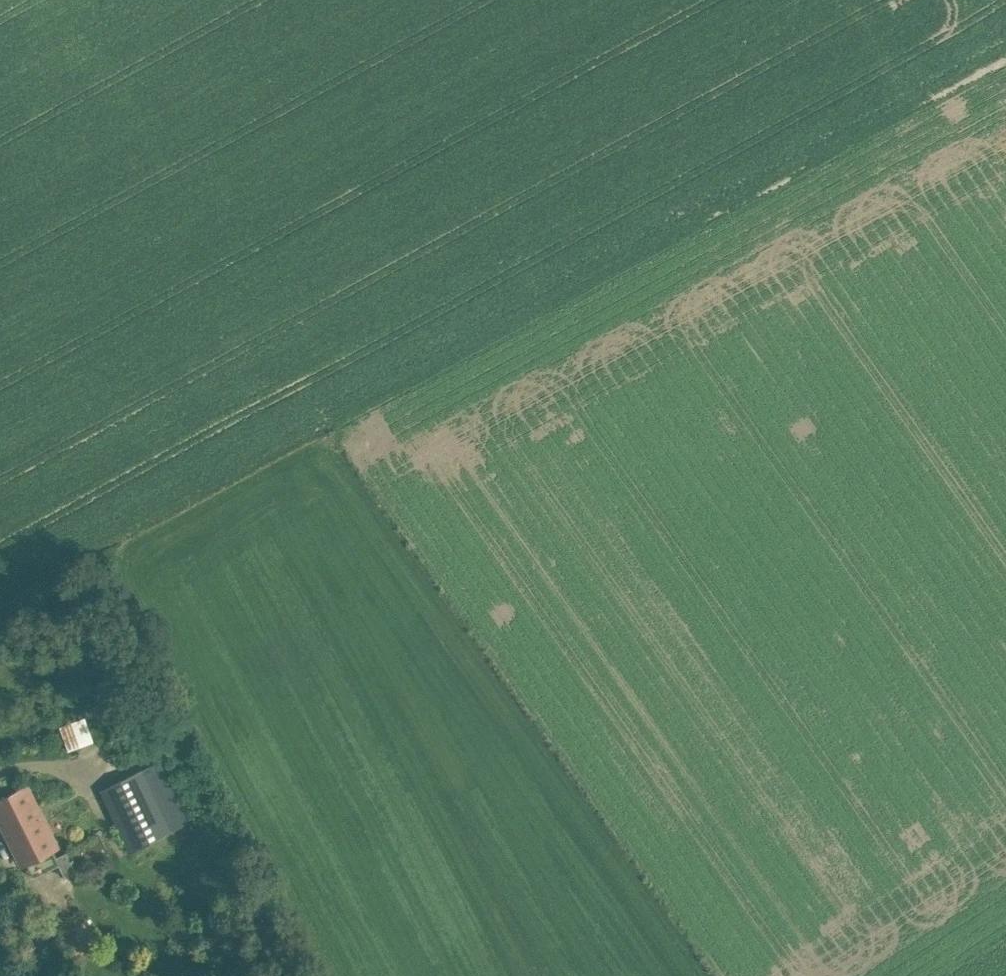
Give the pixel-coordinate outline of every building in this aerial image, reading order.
[(60,723),(67,747),(94,739),(86,714),(60,723)] [(101,790),(131,851),(170,831),(141,769),(101,790)] [(0,799),(0,819),(11,841),(16,839),(27,861),(34,876),(59,863),(65,876),(76,871),(67,851),(57,856),(53,848),(57,846),(27,785),(0,799)] [(67,851),(76,871),(110,854),(100,834),(67,851)]
